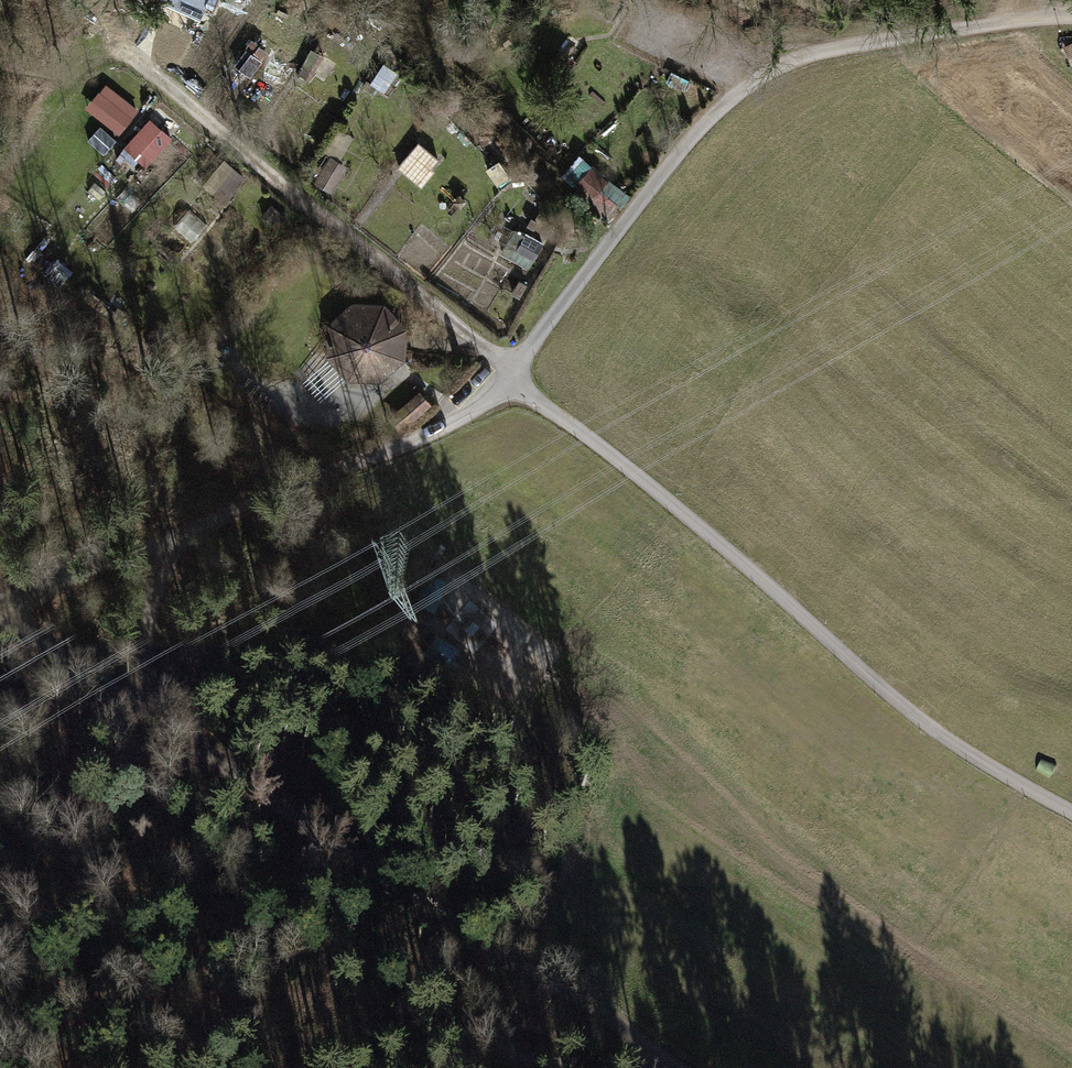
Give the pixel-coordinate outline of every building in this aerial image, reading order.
[(143,164),(174,139),(156,117),(125,141),(143,164)] [(429,183),(443,152),(416,140),(402,171),(429,183)] [(316,178),(335,189),(350,163),(331,152),(316,178)] [(595,200),(612,176),(582,155),(565,179),(595,200)] [(211,182),(231,197),(248,173),(228,158),(211,182)] [(531,265),(545,241),(527,230),(512,255),(531,265)] [(351,302),(328,325),(329,358),(351,380),(383,379),(407,354),(407,324),(384,300),(351,302)] [(391,419),(401,431),(430,406),(420,394),(391,419)]
